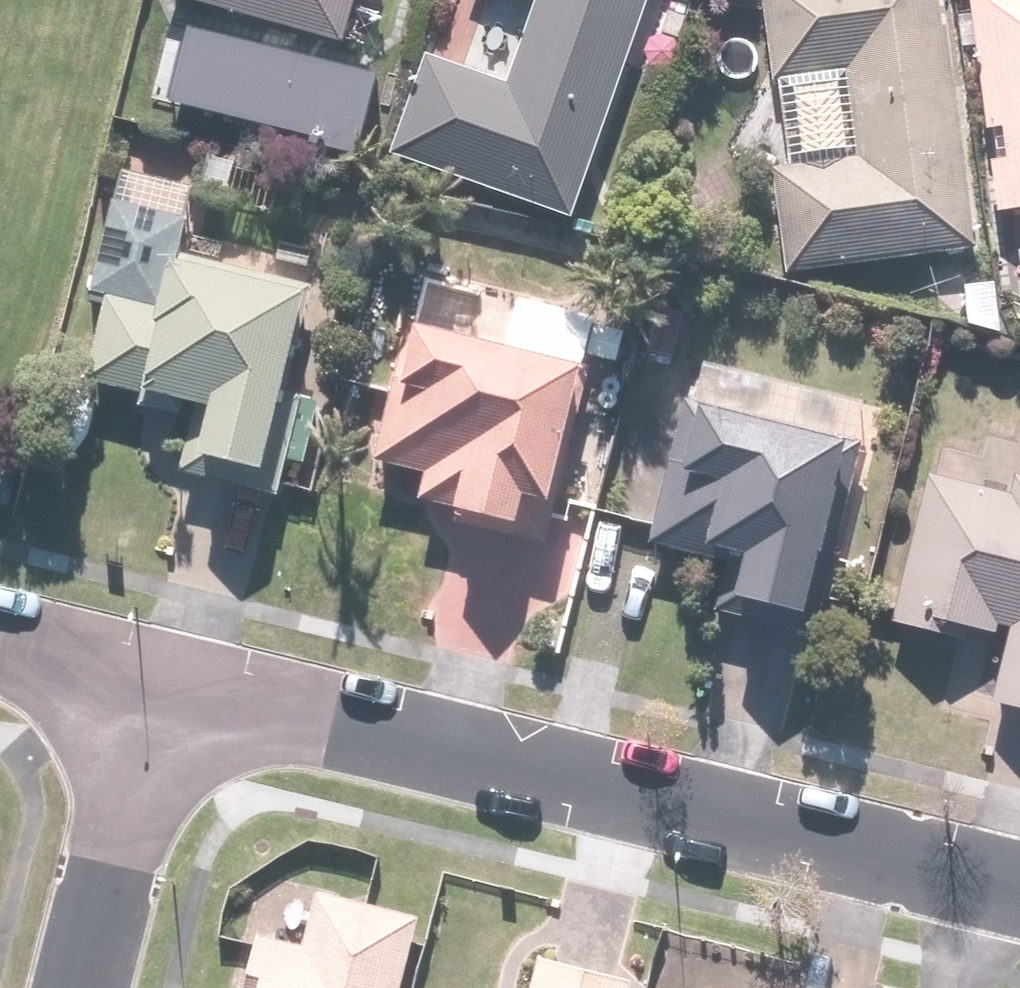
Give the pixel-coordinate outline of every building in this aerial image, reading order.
[(354,38),(364,0),(203,0),(354,38)] [(651,0),(537,0),(540,1),(511,82),(428,53),(394,149),(574,214),(651,0)] [(844,61),(858,150),(772,163),(790,277),(980,248),(942,0),(769,0),(780,71),(844,61)] [(1003,213),(1019,210),(1019,0),(973,0),(1003,213)] [(384,73),(228,31),(206,112),(362,155),(384,73)] [(192,190),(120,173),(90,300),(109,305),(91,381),(146,394),(143,406),(188,416),(192,396),(212,400),(195,474),(266,491),(318,271),(229,250),(224,268),(176,257),(192,190)] [(557,499),(601,320),(544,306),(533,352),(413,323),(380,457),(430,470),(423,498),(521,522),(528,492),(557,499)] [(689,401),(654,537),(726,556),(711,614),(803,638),(854,444),(689,401)] [(1016,464),(1009,489),(930,469),(892,620),(964,638),(968,625),(995,632),(997,623),(1013,627),(995,699),(1019,705),(1019,465),(1016,464)] [(421,916),(273,879),(245,987),(402,987),(421,916)] [(632,982),(540,959),(533,987),(630,987),(632,982)]
